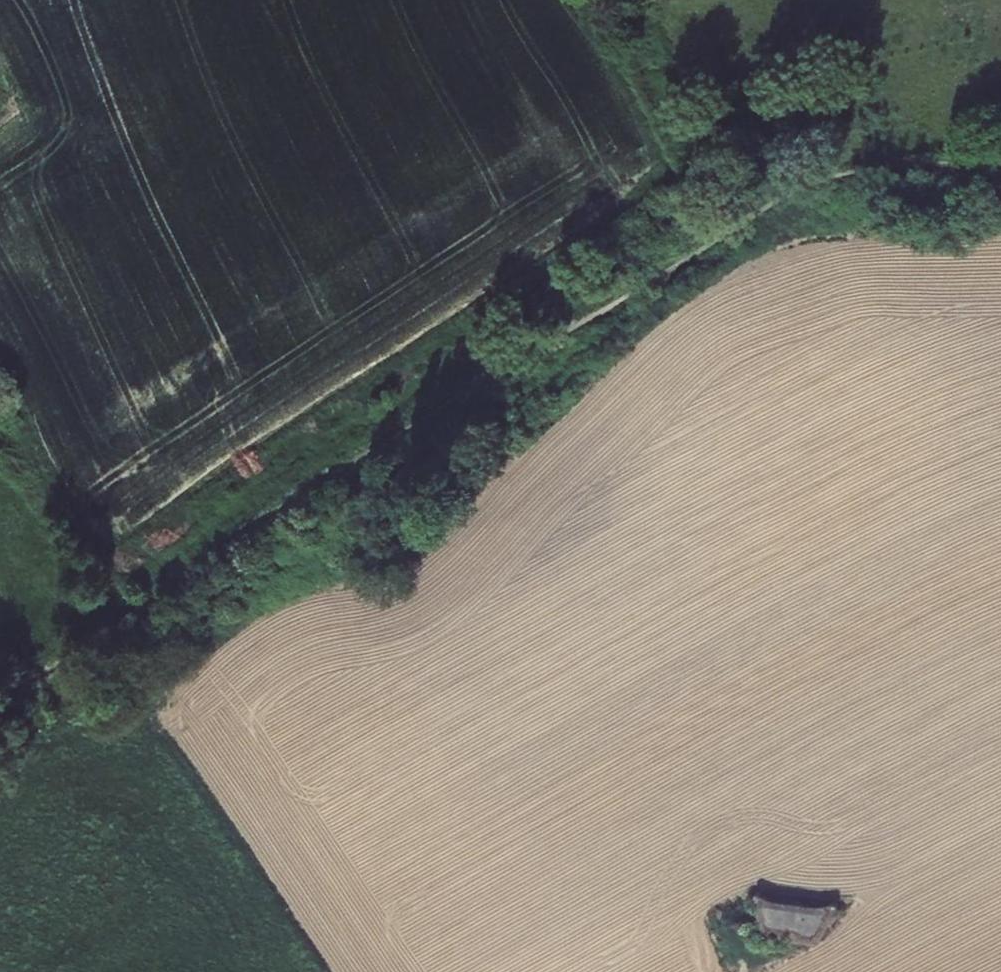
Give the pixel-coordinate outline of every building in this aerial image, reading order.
[(823,937),(827,931),(838,908),(838,907),(838,906),(838,905),(837,904),(836,903),(835,903),(818,906),(777,901),(761,893),(760,893),(759,893),(758,894),(757,895),(757,896),(757,897),(761,922),(763,928),(765,934),(766,936),(767,937),(768,937),(769,938),(784,940),(792,941),(802,942),(815,944),(816,944),(817,944),(818,943),(819,942),(823,937)]
